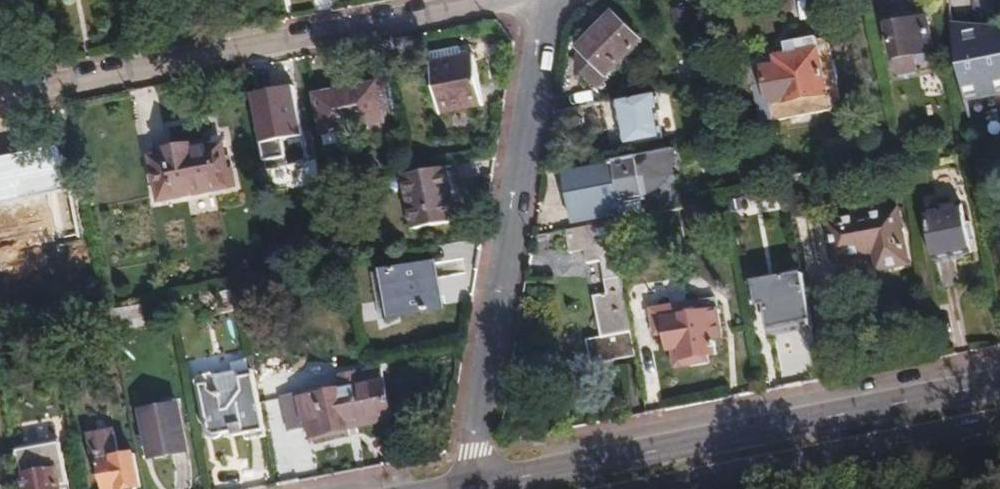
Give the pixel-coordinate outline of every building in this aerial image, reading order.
[(572,65),(593,85),(636,41),(608,14),(578,44),(572,65)] [(931,51),(924,16),(885,24),(893,65),(916,61),(914,54),(931,51)] [(996,31),(975,35),(974,32),(950,36),(962,98),(999,91),(999,31),(996,31)] [(824,94),(812,37),(782,42),(783,53),(772,56),(773,64),(758,67),(762,82),(775,80),(780,102),(824,94)] [(427,64),(453,59),(451,49),(425,54),(427,64)] [(470,56),(453,59),(427,64),(436,113),(478,106),(470,56)] [(378,122),(371,84),(354,88),(352,78),(342,80),(341,83),(328,86),(328,93),(312,97),(321,146),(342,142),(339,130),(378,122)] [(657,109),(654,90),(613,98),(622,147),(658,140),(653,110),(657,109)] [(980,135),(978,128),(972,126),(963,129),(961,135),(961,139),(964,142),(970,143),(976,142),(980,138),(980,135)] [(217,145),(208,146),(208,145),(186,148),(185,145),(160,150),(161,155),(146,157),(152,196),(168,193),(169,195),(216,186),(216,184),(228,182),(226,170),(221,170),(217,145)] [(668,154),(668,149),(603,161),(604,166),(565,173),(568,190),(571,204),(574,220),(621,212),(619,203),(642,198),(642,194),(653,185),(662,173),(668,154)] [(11,212),(11,217),(20,216),(18,210),(23,209),(14,160),(0,162),(0,214),(11,212)] [(442,167),(400,176),(411,230),(453,222),(442,167)] [(958,171),(933,175),(936,200),(961,196),(958,171)] [(565,205),(571,204),(568,190),(562,192),(565,205)] [(822,206),(826,226),(856,223),(857,239),(869,237),(872,254),(901,248),(892,193),(822,206)] [(968,252),(959,204),(923,210),(932,258),(968,252)] [(691,235),(685,206),(669,209),(674,238),(691,235)] [(633,354),(607,221),(563,229),(566,247),(580,244),(583,262),(597,259),(604,293),(590,295),(597,334),(582,337),(586,362),(633,354)] [(826,226),(829,243),(857,239),(856,223),(826,226)] [(425,263),(379,272),(384,299),(393,298),(396,317),(441,309),(438,291),(430,291),(425,263)] [(384,299),(379,272),(372,273),(380,320),(396,317),(393,298),(384,299)] [(809,320),(800,273),(751,282),(757,311),(763,311),(766,328),(809,320)] [(721,337),(716,309),(664,319),(669,349),(671,349),(674,367),(707,361),(705,356),(715,354),(712,339),(721,337)] [(264,437),(251,369),(231,374),(236,398),(231,411),(224,412),(216,377),(211,371),(197,373),(194,385),(203,424),(207,423),(210,431),(216,436),(224,434),(227,430),(231,430),(233,438),(243,436),(244,441),(264,437)] [(320,387),(297,392),(303,422),(305,422),(309,437),(311,437),(312,438),(345,432),(345,428),(391,420),(382,380),(357,385),(353,371),(339,374),(342,389),(321,393),(320,387)] [(303,422),(297,392),(281,395),(287,425),(303,422)] [(175,406),(140,412),(148,459),(184,452),(175,406)] [(88,435),(91,461),(97,461),(103,488),(120,488),(137,485),(132,454),(119,456),(113,431),(88,435)] [(58,444),(15,453),(22,488),(68,488),(58,444)]
